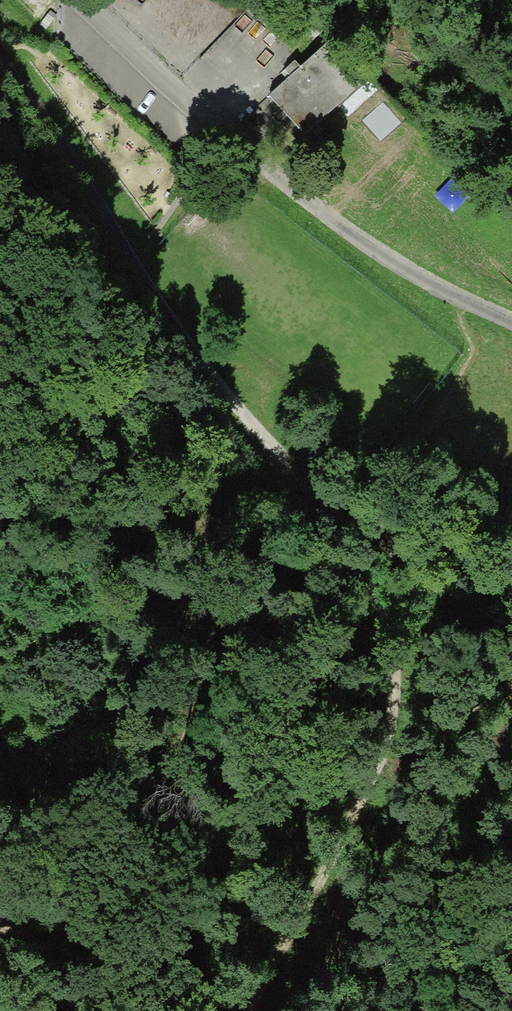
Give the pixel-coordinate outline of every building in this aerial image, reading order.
[(335,39),(270,98),(304,136),(368,80),(335,39)]
